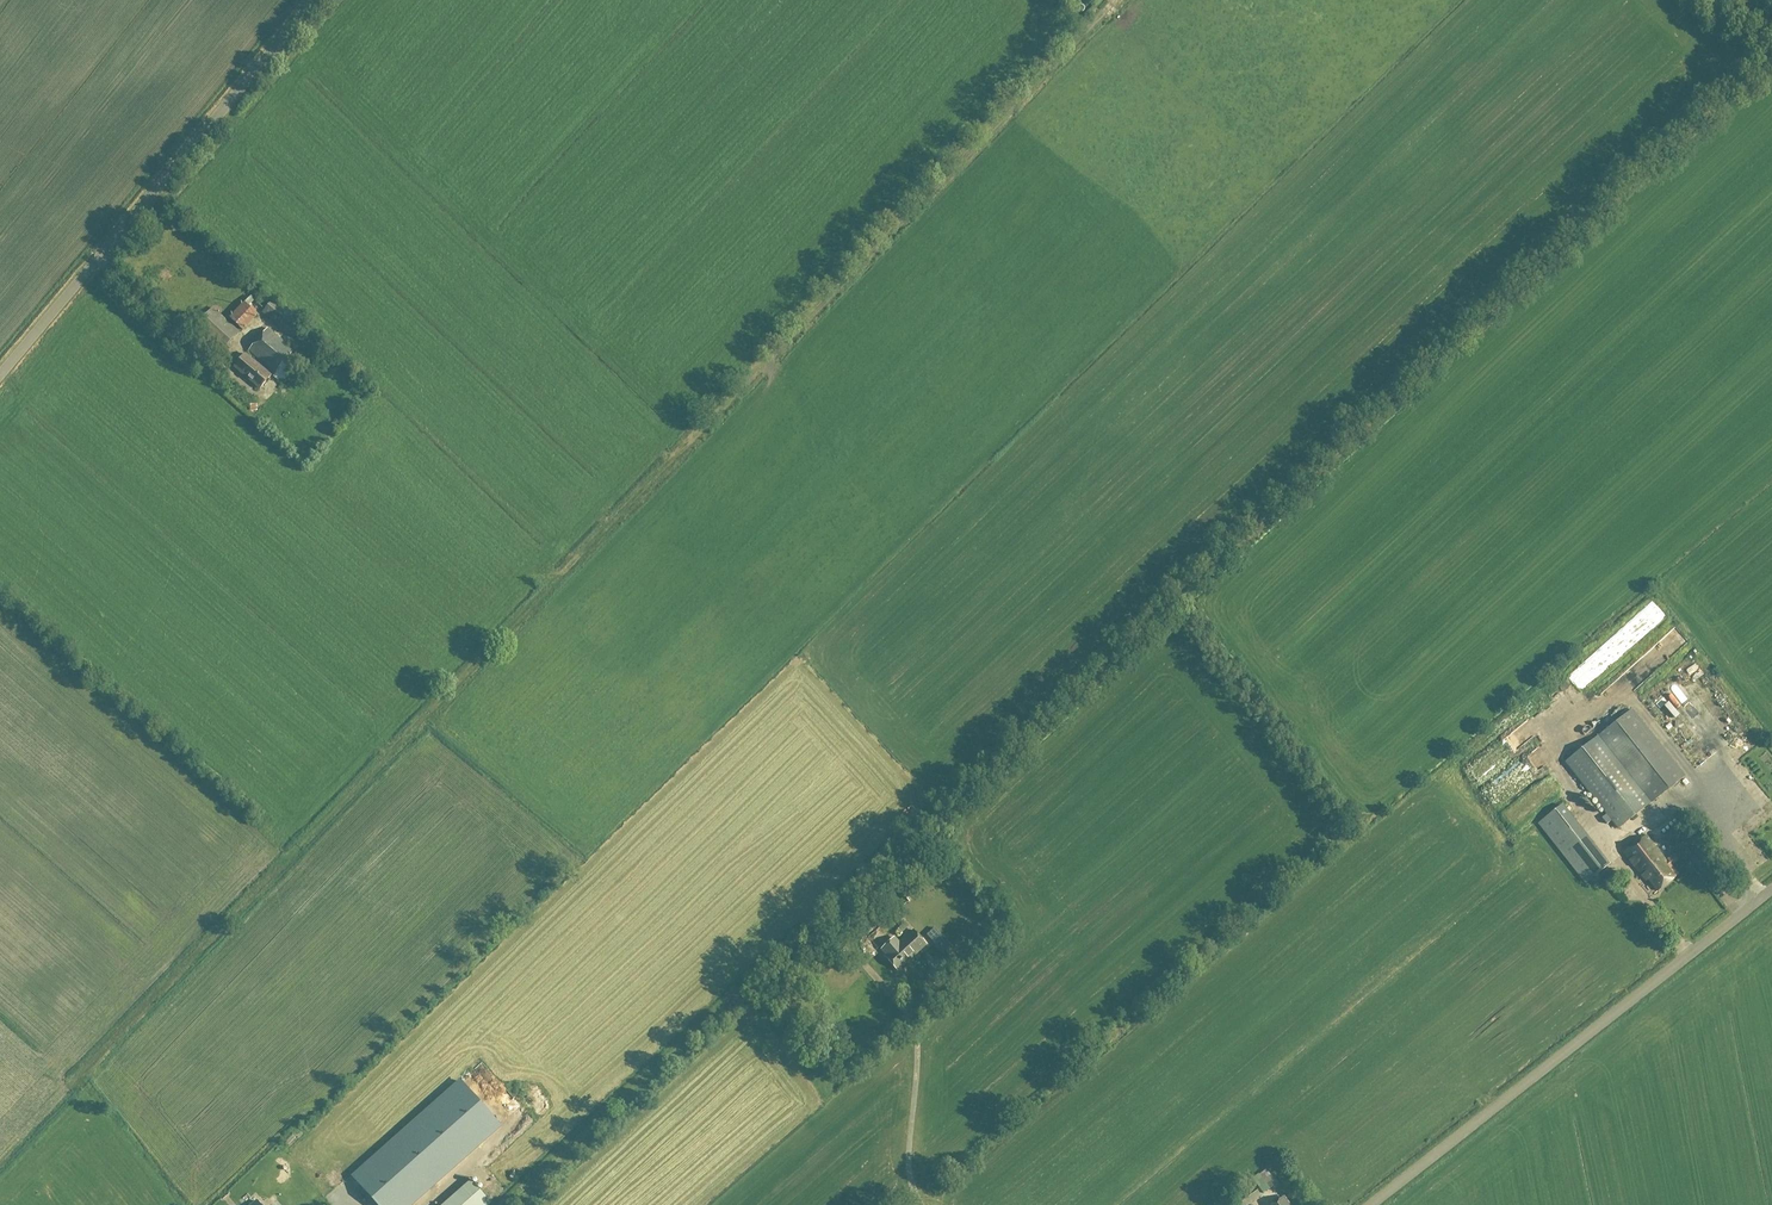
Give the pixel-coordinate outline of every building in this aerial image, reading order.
[(229,311),(243,326),(259,311),(245,297),(229,311)] [(238,333),(212,309),(195,328),(221,351),(238,333)] [(266,330),(247,352),(274,374),(272,377),(281,385),(300,362),(291,355),(293,352),(266,330)] [(271,376),(245,355),(233,369),(259,390),(271,376)] [(256,413),(262,408),(255,401),(249,406),(256,413)] [(1674,647),(1663,637),(1651,650),(1663,663),(1686,639),(1678,632),(1671,640),(1676,645),(1674,647)] [(1581,668),(1599,687),(1618,669),(1600,649),(1581,668)] [(1615,698),(1623,692),(1617,684),(1609,690),(1615,698)] [(1651,803),(1684,777),(1631,711),(1598,736),(1651,803)] [(1596,737),(1565,762),(1618,829),(1649,804),(1596,737)] [(1562,806),(1537,825),(1584,884),(1608,865),(1562,806)] [(1647,830),(1665,819),(1657,806),(1639,818),(1647,830)] [(1523,823),(1517,812),(1510,816),(1516,827),(1523,823)] [(1680,824),(1661,839),(1679,862),(1698,847),(1680,824)] [(1640,874),(1661,856),(1645,837),(1624,854),(1640,874)] [(1647,880),(1657,892),(1674,877),(1663,863),(1665,862),(1661,856),(1640,874),(1646,881),(1647,880)] [(915,880),(900,893),(907,902),(922,889),(915,880)] [(925,945),(912,931),(884,957),(897,971),(925,945)] [(966,964),(950,946),(937,957),(954,975),(966,964)] [(353,1178),(377,1204),(410,1204),(499,1126),(461,1082),(353,1178)] [(1262,1174),(1272,1184),(1278,1179),(1268,1168),(1262,1174)] [(1264,1189),(1270,1185),(1262,1173),(1256,1177),(1264,1189)] [(279,1185),(284,1196),(301,1188),(296,1177),(279,1185)] [(1253,1187),(1233,1202),(1236,1204),(1248,1204),(1260,1196),(1253,1187)]
